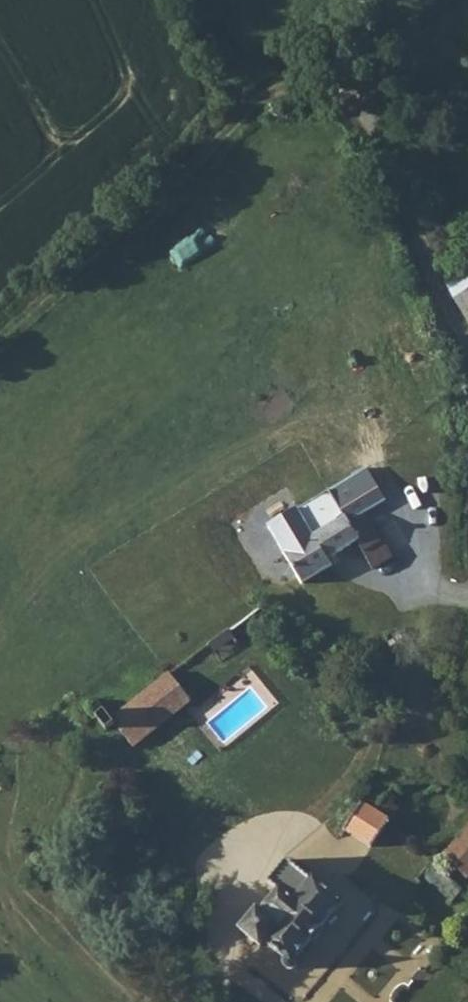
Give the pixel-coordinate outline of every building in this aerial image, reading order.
[(443,282),(452,301),(467,291),(467,267),(443,282)] [(452,301),(467,327),(467,291),(452,301)] [(271,538),(293,573),(298,583),(330,564),(328,561),(356,544),(370,568),(388,557),(378,539),(375,541),(360,514),(381,502),(360,465),(327,485),(334,499),(271,538)] [(224,627),(204,642),(216,659),(236,644),(224,627)] [(95,702),(85,709),(103,732),(112,724),(130,747),(188,700),(166,672),(108,717),(95,702)] [(360,803),(342,828),(369,846),(404,794),(390,785),(372,811),(360,803)] [(425,857),(459,884),(467,873),(467,823),(440,857),(430,849),(425,857)] [(251,911),(235,929),(256,947),(261,941),(280,957),(278,961),(278,965),(280,968),(283,971),(288,972),(293,971),(295,968),(296,964),(296,958),(339,906),(306,880),(308,877),(283,857),(264,880),(275,887),(254,912),(251,911)] [(459,884),(425,857),(413,871),(447,899),(459,884)]
